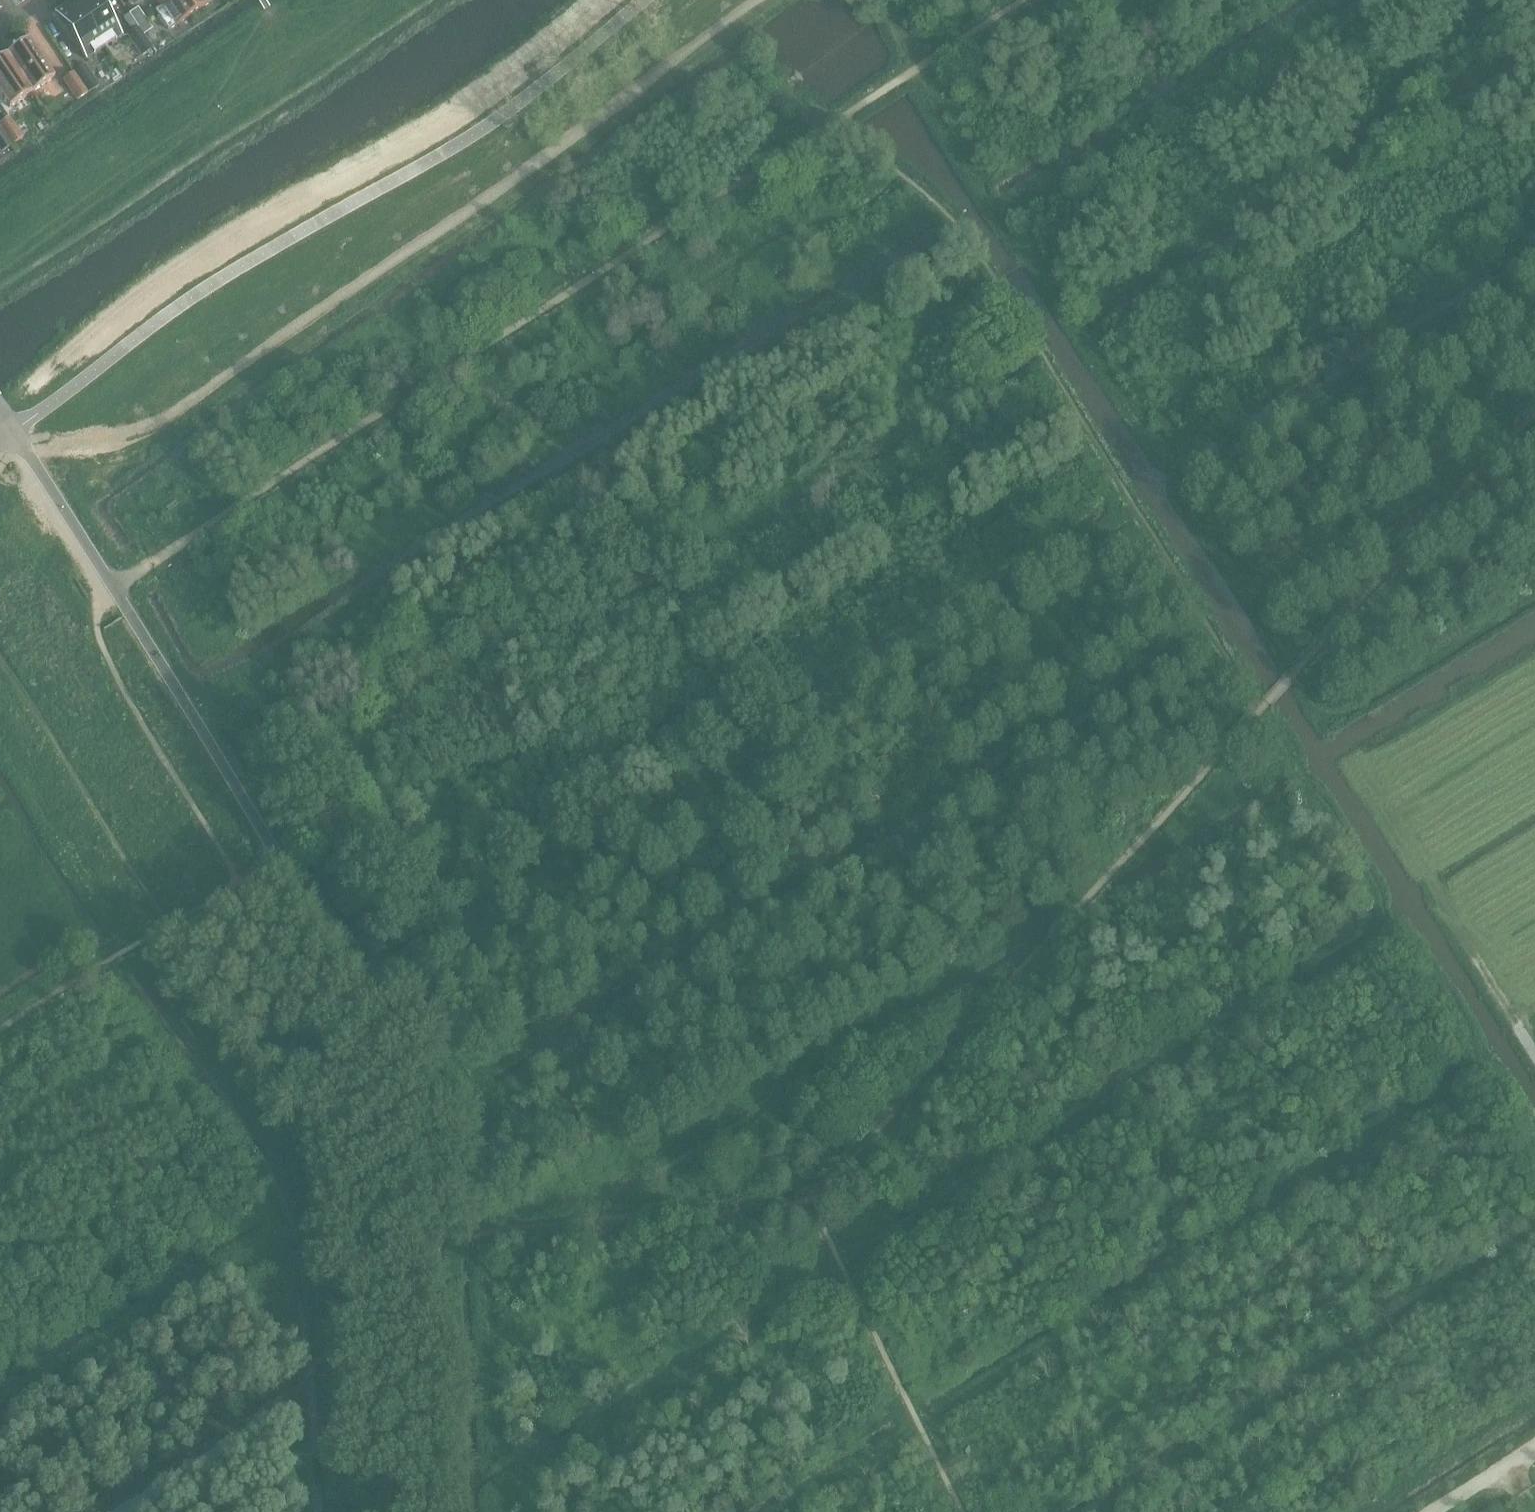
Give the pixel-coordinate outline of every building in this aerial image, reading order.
[(105,48),(73,0),(54,12),(87,61),(105,48)] [(99,0),(73,0),(105,48),(123,36),(99,0)] [(212,2),(211,0),(174,0),(156,12),(169,31),(212,2)] [(174,0),(158,0),(162,7),(156,11),(156,12),(174,0)] [(138,8),(129,14),(136,25),(145,19),(138,8)] [(145,19),(136,25),(139,29),(143,36),(152,30),(145,19)] [(139,29),(128,36),(142,57),(153,49),(143,36),(139,29)] [(55,78),(29,40),(7,55),(32,93),(55,78)] [(7,55),(0,59),(0,94),(10,108),(32,93),(7,55)] [(85,66),(74,73),(88,94),(99,87),(85,66)] [(74,73),(64,80),(77,101),(88,94),(74,73)] [(0,124),(0,128),(12,146),(23,139),(9,118),(0,124)] [(2,153),(12,146),(0,128),(0,151),(2,153)]
